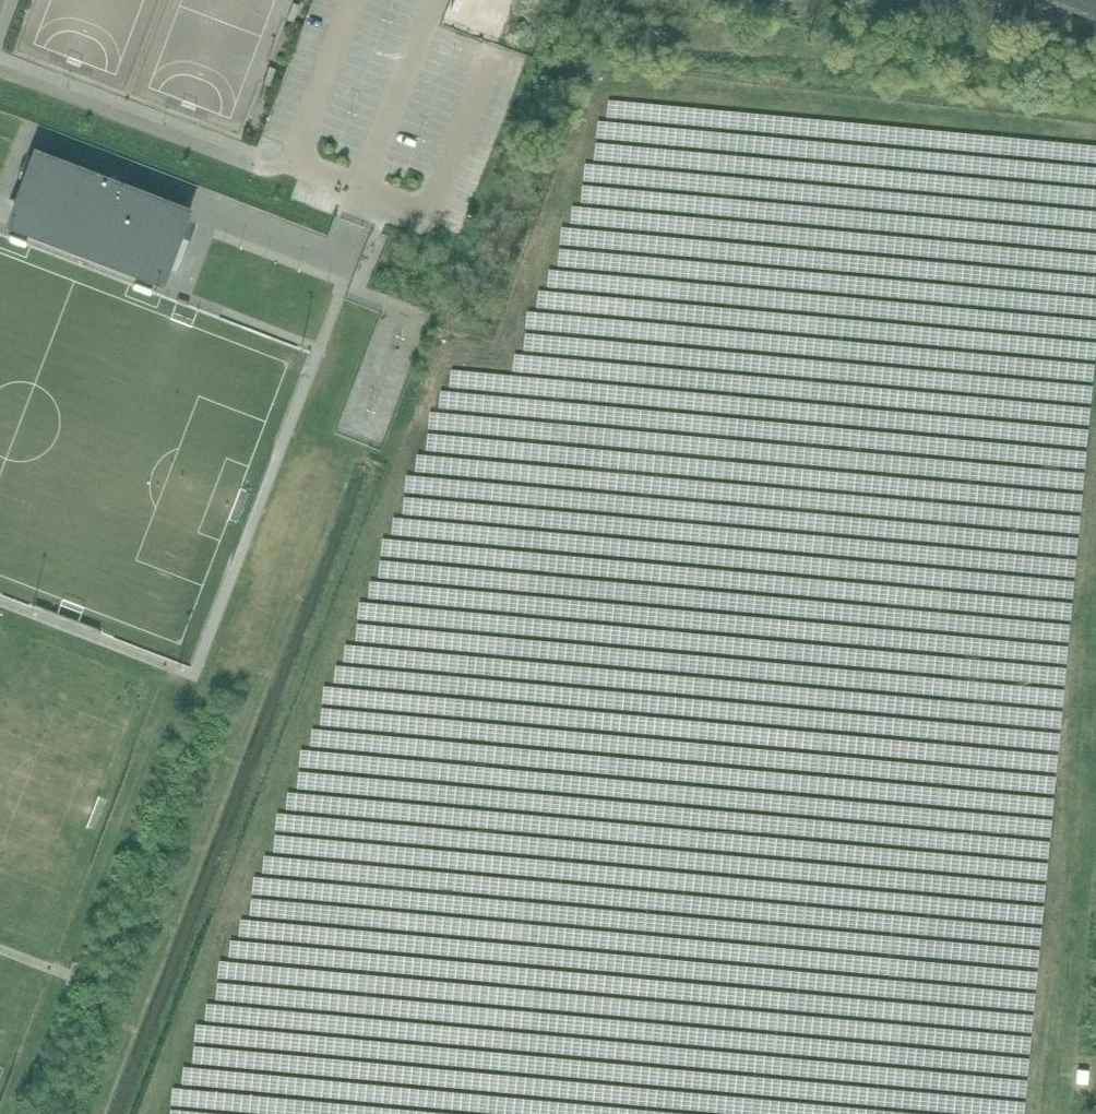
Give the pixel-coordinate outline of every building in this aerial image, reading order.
[(994,20),(1095,33),(1095,0),(1002,0),(994,20)] [(167,270),(173,253),(190,209),(35,150),(12,211),(88,240),(167,270)] [(438,205),(435,215),(456,220),(459,210),(438,205)] [(408,269),(412,259),(400,254),(396,264),(408,269)]
